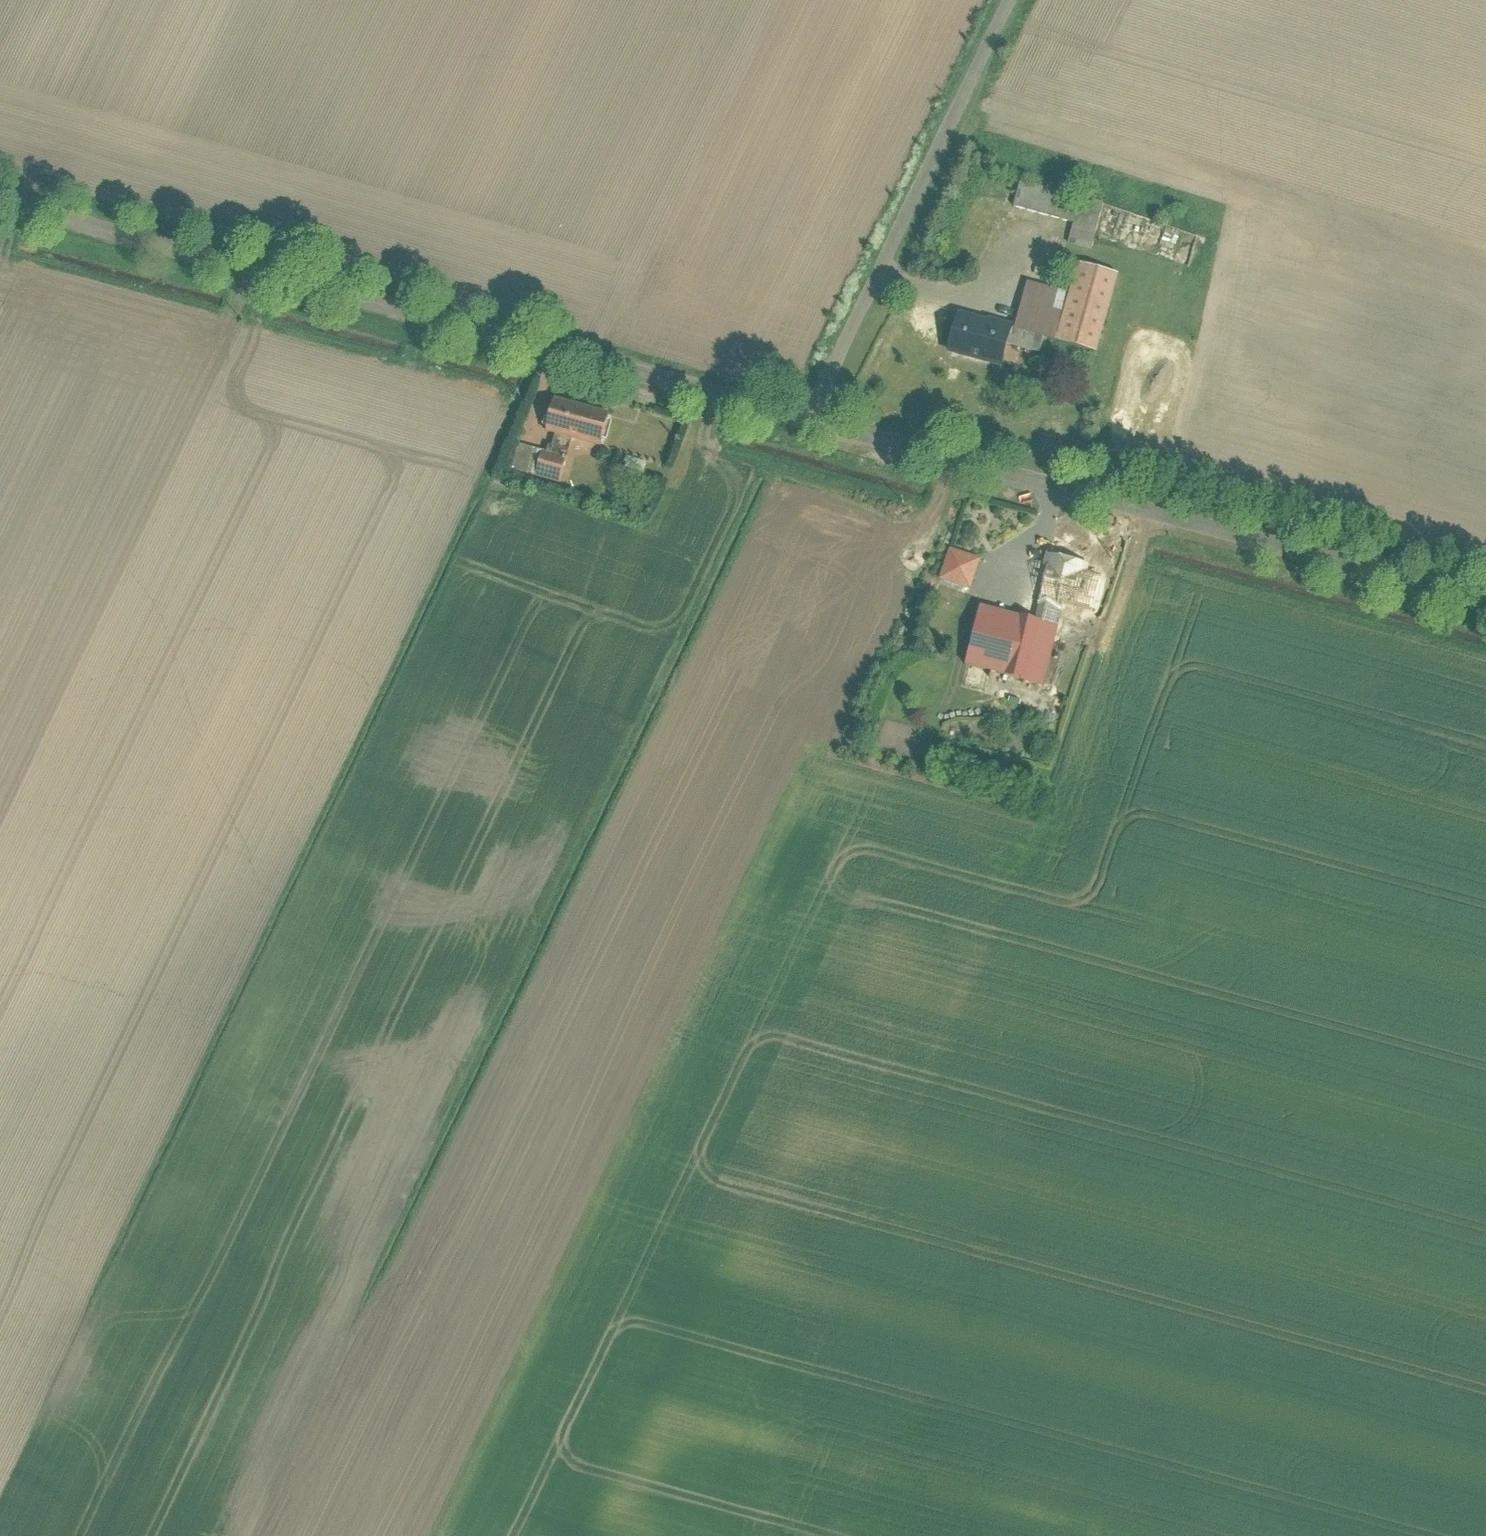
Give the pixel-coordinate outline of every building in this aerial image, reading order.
[(1104,206),(1023,183),(1017,206),(1077,223),(1072,240),(1092,246),(1104,206)] [(1057,340),(1098,352),(1122,274),(1081,261),(1057,340)] [(1059,288),(1032,280),(1017,329),(1012,348),(1038,356),(1059,288)] [(949,354),(1005,370),(1012,348),(1017,329),(962,312),(949,354)] [(612,412),(556,398),(547,432),(603,447),(612,412)] [(560,485),(567,459),(543,453),(536,479),(560,485)] [(944,584),(974,591),(982,558),(953,550),(944,584)] [(1065,607),(1094,614),(1105,571),(1052,557),(1040,600),(1065,607)] [(1020,680),(1045,687),(1065,607),(1040,600),(1035,622),(1020,680)] [(1035,622),(984,608),(969,667),(1020,680),(1035,622)]
